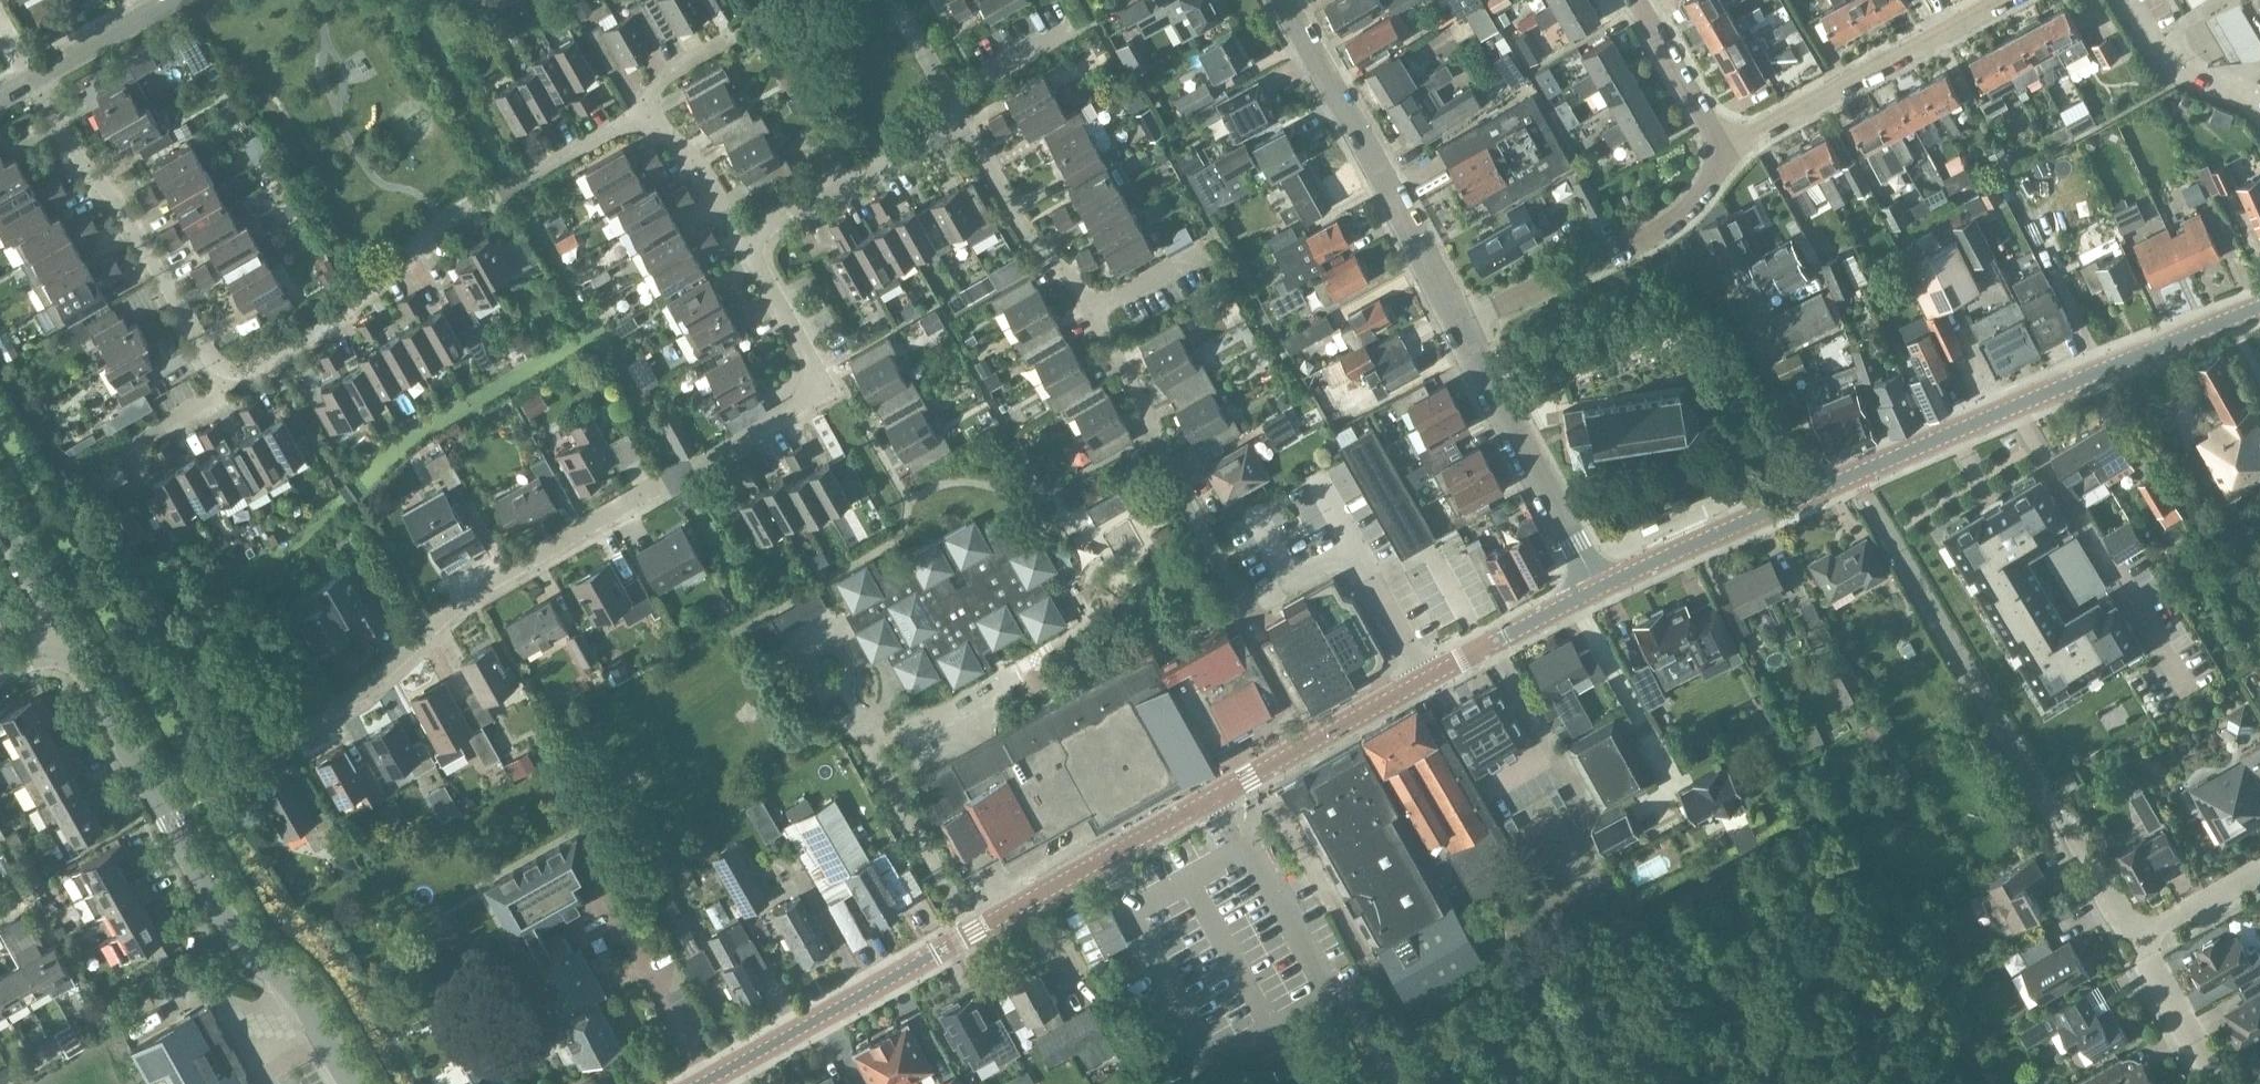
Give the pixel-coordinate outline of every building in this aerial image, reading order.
[(573,4),(581,18),(593,11),(587,0),(580,0),(573,4)] [(666,38),(644,0),(631,7),(634,13),(620,21),(639,56),(654,48),(653,46),(666,38)] [(694,25),(679,0),(644,0),(666,38),(677,32),(678,34),(694,25)] [(694,25),(709,16),(708,14),(721,7),(720,5),(717,0),(679,0),(694,25)] [(968,4),(966,0),(956,0),(949,4),(954,12),(968,4)] [(991,19),(1025,0),(980,0),(991,19)] [(1120,12),(1127,25),(1150,12),(1144,0),(1142,0),(1120,12)] [(1165,6),(1143,18),(1152,33),(1173,21),(1183,40),(1199,31),(1199,32),(1224,19),(1214,0),(1176,0),(1165,6)] [(1378,0),(1336,0),(1325,6),(1341,34),(1384,9),(1378,0)] [(1386,1),(1392,12),(1413,0),(1387,0),(1386,1)] [(1484,0),(1452,0),(1461,16),(1465,13),(1483,2),(1485,1),(1484,0)] [(1493,12),(1511,1),(1510,0),(1486,0),(1493,12)] [(1551,3),(1533,13),(1538,21),(1575,0),(1550,0),(1551,3)] [(1538,21),(1542,28),(1560,18),(1571,36),(1600,19),(1589,0),(1575,0),(1538,21)] [(1701,23),(1729,7),(1742,0),(1687,0),(1701,23)] [(1848,0),(1833,0),(1837,6),(1824,13),(1839,42),(1863,29),(1848,0)] [(1863,29),(1886,16),(1878,0),(1849,0),(1848,0),(1863,29)] [(1886,16),(1910,4),(1909,0),(1878,0),(1886,16)] [(2221,44),(2230,60),(2230,62),(2257,58),(2259,56),(2259,0),(2246,0),(2245,1),(2244,0),(2235,0),(2205,18),(2221,44)] [(1483,2),(1465,13),(1474,27),(1491,16),(1483,2)] [(973,12),(968,4),(954,12),(958,20),(973,12)] [(1760,6),(1747,13),(1753,24),(1766,17),(1760,6)] [(1729,7),(1701,23),(1714,46),(1742,30),(1742,31),(1753,24),(1747,13),(1736,20),(1729,7)] [(2067,7),(2043,20),(2063,59),(2066,63),(2090,50),(2067,7)] [(1505,11),(1495,17),(1501,27),(1511,21),(1505,11)] [(1533,13),(1519,21),(1524,30),(1538,21),(1533,13)] [(1346,41),(1359,65),(1382,52),(1381,50),(1401,38),(1391,21),(1396,18),(1394,14),(1388,17),(1389,18),(1367,31),(1366,29),(1346,41)] [(1491,16),(1474,27),(1482,40),(1499,29),(1491,16)] [(2028,28),(2019,33),(2042,75),(2047,85),(2056,80),(2054,63),(2063,59),(2043,20),(2041,17),(2037,16),(2028,21),(2026,25),(2028,28)] [(624,65),(639,56),(620,21),(605,30),(602,24),(588,32),(610,71),(623,63),(624,65)] [(1538,23),(1529,28),(1534,38),(1544,32),(1538,23)] [(189,24),(174,33),(181,45),(196,36),(189,24)] [(1727,69),(1755,53),(1766,47),(1766,48),(1788,35),(1783,27),(1762,39),(1761,37),(1750,43),(1742,31),(1742,30),(1714,46),(1727,69)] [(1530,41),(1526,33),(1516,38),(1520,46),(1530,41)] [(2019,33),(1996,45),(2018,86),(2021,92),(2028,88),(2026,84),(2042,75),(2019,33)] [(1232,34),(1214,44),(1200,52),(1216,82),(1229,75),(1226,70),(1247,59),(1238,44),(1232,34)] [(597,74),(576,36),(553,49),(575,87),(597,74)] [(771,37),(758,44),(764,54),(777,47),(771,37)] [(1625,62),(1615,44),(1611,37),(1581,54),(1592,73),(1574,83),(1577,88),(1625,62)] [(2094,45),(2105,64),(2118,57),(2108,38),(2094,45)] [(1102,40),(1092,45),(1098,55),(1107,49),(1102,40)] [(1996,45),(1972,58),(1993,98),(1982,104),(1989,118),(2002,111),(2010,107),(2003,94),(2018,86),(1996,45)] [(1755,53),(1727,69),(1741,92),(1800,58),(1793,47),(1763,65),(1755,53)] [(1415,59),(1409,48),(1366,73),(1383,102),(1414,83),(1403,65),(1415,59)] [(537,69),(537,68),(554,98),(555,98),(575,87),(553,49),(532,61),(537,69)] [(1507,50),(1494,59),(1512,84),(1525,75),(1507,50)] [(1145,60),(1130,69),(1134,76),(1149,67),(1145,60)] [(1625,62),(1577,88),(1582,97),(1600,87),(1610,104),(1640,87),(1625,62)] [(112,126),(111,125),(142,108),(141,107),(132,91),(142,86),(129,63),(95,83),(101,94),(98,96),(104,106),(96,111),(106,129),(112,126)] [(691,99),(690,100),(698,115),(733,96),(725,81),(731,78),(723,64),(684,86),(691,99)] [(787,64),(776,71),(781,81),(793,74),(787,64)] [(1536,73),(1549,96),(1562,88),(1549,66),(1536,73)] [(537,68),(537,69),(516,80),(538,118),(559,105),(555,98),(554,98),(537,68)] [(1948,71),(1923,84),(1938,112),(1952,137),(1961,132),(1962,131),(1949,106),(1963,99),(1952,79),(1948,71)] [(1006,94),(1018,115),(1056,94),(1044,72),(1006,94)] [(1434,76),(1387,105),(1406,137),(1420,128),(1427,140),(1442,131),(1441,130),(1483,103),(1473,86),(1445,104),(1435,88),(1439,85),(1434,76)] [(538,118),(516,80),(495,92),(516,130),(538,118)] [(1207,80),(1176,98),(1184,113),(1215,96),(1207,80)] [(1227,92),(1195,109),(1203,125),(1223,114),(1233,131),(1229,133),(1234,142),(1279,118),(1259,81),(1230,97),(1227,92)] [(1923,84),(1900,97),(1915,124),(1938,112),(1923,84)] [(1136,85),(1122,93),(1132,113),(1146,105),(1136,85)] [(1606,138),(1654,112),(1640,87),(1610,104),(1620,121),(1603,131),(1606,138)] [(2028,88),(2021,92),(2022,93),(2025,99),(2031,95),(2028,88)] [(590,92),(581,96),(589,110),(598,105),(590,92)] [(803,93),(788,102),(795,114),(810,106),(803,93)] [(1068,116),(1068,115),(1056,94),(1018,115),(1030,137),(1043,129),(1068,116)] [(1458,137),(1440,147),(1450,165),(1448,166),(1448,167),(1470,203),(1472,202),(1484,195),(1493,210),(1552,175),(1552,174),(1572,163),(1532,95),(1478,126),(1478,125),(1458,137)] [(589,110),(581,96),(573,101),(581,115),(589,110)] [(742,111),(733,96),(698,115),(707,131),(709,130),(716,143),(724,138),(723,138),(755,120),(754,119),(747,107),(742,111)] [(1900,97),(1877,109),(1892,137),(1905,161),(1915,156),(1902,131),(1915,124),(1900,97)] [(112,126),(106,129),(115,145),(121,142),(122,144),(131,139),(137,149),(139,147),(145,157),(174,140),(168,129),(163,132),(147,104),(141,107),(142,108),(111,125),(112,126)] [(1057,157),(1092,138),(1107,129),(1104,124),(1103,123),(1102,121),(1100,120),(1099,120),(1097,119),(1095,119),(1093,120),(1091,120),(1083,106),(1068,115),(1068,116),(1043,129),(1050,141),(1048,142),(1057,157)] [(1877,109),(1853,122),(1883,179),(1908,166),(1905,161),(1892,137),(1877,109)] [(1654,112),(1606,138),(1611,146),(1629,135),(1640,154),(1669,137),(1654,112)] [(994,129),(1007,121),(1002,113),(989,120),(994,129)] [(2068,126),(2073,137),(2088,129),(2098,124),(2092,113),(2088,115),(2068,126)] [(762,115),(754,119),(755,120),(723,138),(724,138),(730,150),(729,151),(737,166),(773,146),(765,132),(770,129),(762,115)] [(1007,121),(994,129),(998,137),(1012,130),(1007,121)] [(188,123),(176,129),(181,140),(193,134),(188,123)] [(552,123),(543,128),(551,142),(560,137),(552,123)] [(0,132),(0,139),(2,142),(14,135),(9,126),(0,132)] [(2073,137),(2068,126),(2049,135),(2055,147),(2073,137)] [(551,142),(543,128),(535,132),(543,146),(551,142)] [(1107,129),(1092,138),(1057,157),(1066,172),(1067,172),(1074,184),(1074,185),(1108,166),(1108,167),(1114,163),(1107,149),(1109,148),(1110,147),(1110,146),(1111,144),(1112,143),(1112,142),(1112,141),(1112,139),(1112,138),(1111,136),(1107,129)] [(1245,142),(1188,173),(1209,211),(1250,188),(1240,170),(1255,162),(1259,169),(1266,165),(1272,176),(1301,160),(1284,129),(1255,144),(1257,147),(1250,151),(1245,142)] [(1805,150),(1819,177),(1836,209),(1847,203),(1830,172),(1844,165),(1837,153),(1837,152),(1835,149),(1828,137),(1827,138),(1825,135),(1821,134),(1814,138),(1813,141),(1814,144),(1805,150)] [(2045,135),(2036,140),(2043,151),(2051,147),(2045,135)] [(257,136),(244,143),(256,164),(269,157),(257,136)] [(1605,140),(1596,145),(1601,154),(1610,149),(1605,140)] [(167,187),(204,166),(192,144),(154,165),(167,187)] [(773,146),(737,166),(746,182),(748,181),(755,194),(794,172),(787,158),(781,161),(773,146)] [(2004,147),(1990,155),(2001,174),(2014,166),(2004,147)] [(587,169),(599,191),(636,170),(624,148),(587,169)] [(647,164),(661,156),(656,148),(643,155),(647,164)] [(1193,148),(1179,156),(1187,171),(1201,163),(1193,148)] [(1164,150),(1154,155),(1159,163),(1168,158),(1164,150)] [(1819,177),(1805,150),(1781,162),(1809,215),(1820,209),(1807,184),(1819,177)] [(29,178),(17,157),(6,163),(0,153),(0,194),(29,178)] [(661,156),(647,164),(652,172),(665,164),(661,156)] [(1074,185),(1074,184),(1069,187),(1081,208),(1119,187),(1131,180),(1119,160),(1114,163),(1108,167),(1108,166),(1074,185)] [(1857,161),(1845,168),(1860,196),(1872,190),(1857,161)] [(1282,176),(1296,201),(1280,209),(1287,222),(1303,213),(1306,219),(1331,205),(1307,162),(1282,176)] [(2228,164),(2212,172),(2222,192),(2238,184),(2228,164)] [(204,166),(167,187),(179,208),(216,187),(204,166)] [(1953,174),(1951,175),(1959,190),(1976,181),(1968,167),(1953,174)] [(648,191),(648,190),(636,170),(599,191),(612,212),(619,208),(648,191)] [(2259,232),(2259,173),(2243,181),(2250,197),(2245,199),(2259,232)] [(1586,176),(1573,183),(1590,214),(1603,208),(1586,176)] [(52,193),(65,185),(60,177),(47,185),(52,193)] [(29,178),(0,194),(0,215),(3,220),(3,221),(41,199),(52,193),(47,185),(46,183),(35,190),(29,178)] [(961,189),(960,187),(944,197),(964,232),(978,224),(981,230),(996,222),(973,182),(961,189)] [(2199,182),(2187,188),(2195,204),(2207,198),(2199,182)] [(1975,216),(2007,199),(1999,184),(1967,201),(1975,216)] [(65,185),(52,193),(57,201),(70,193),(65,185)] [(142,201),(155,193),(151,185),(138,192),(142,201)] [(678,201),(692,193),(687,185),(673,192),(678,201)] [(619,208),(630,228),(668,207),(656,186),(648,190),(648,191),(619,208)] [(216,187),(179,208),(190,228),(228,207),(216,187)] [(1131,208),(1119,187),(1081,208),(1093,229),(1131,208)] [(1930,208),(1949,199),(1943,188),(1924,197),(1925,200),(1930,208)] [(880,197),(888,210),(896,206),(888,192),(880,197)] [(155,193),(142,201),(147,209),(160,202),(155,193)] [(692,193),(678,201),(683,209),(696,201),(692,193)] [(888,210),(880,197),(872,202),(880,215),(888,210)] [(949,240),(964,232),(944,197),(929,205),(930,207),(918,214),(917,214),(936,247),(935,247),(939,254),(952,246),(949,240)] [(292,198),(282,204),(288,214),(298,208),(292,198)] [(52,219),(41,199),(3,221),(3,220),(0,221),(0,233),(7,246),(15,242),(23,237),(52,220),(52,219)] [(1905,210),(1899,199),(1883,207),(1895,229),(1911,221),(1905,210)] [(1911,221),(1931,210),(1930,208),(1925,200),(1905,210),(1911,221)] [(1483,272),(1521,250),(1543,237),(1523,204),(1509,212),(1514,221),(1468,247),(1483,272)] [(1057,222),(1071,215),(1066,206),(1053,214),(1057,222)] [(228,207),(190,228),(202,250),(210,246),(210,245),(240,228),(239,227),(228,207)] [(630,228),(642,249),(680,227),(668,207),(630,228)] [(1093,229),(1105,250),(1143,228),(1131,208),(1093,229)] [(1743,208),(1704,227),(1716,251),(1720,249),(1728,267),(1753,255),(1744,235),(1754,230),(1743,208)] [(2119,227),(2125,239),(2141,232),(2129,208),(2113,215),(2119,227)] [(936,247),(917,214),(918,214),(915,209),(894,221),(915,258),(935,247),(936,247)] [(2174,238),(2189,272),(2221,256),(2205,222),(2204,223),(2200,214),(2183,223),(2187,231),(2174,238)] [(27,262),(35,257),(72,236),(60,215),(52,219),(52,220),(23,237),(15,242),(27,262)] [(83,230),(96,223),(91,215),(78,222),(83,230)] [(1071,215),(1057,222),(1062,231),(1075,223),(1071,215)] [(839,220),(846,234),(855,229),(847,216),(839,220)] [(1954,227),(1973,265),(1995,254),(1975,217),(1954,227)] [(846,234),(839,220),(831,225),(838,239),(846,234)] [(894,270),(915,258),(894,221),(873,233),(894,270)] [(1284,278),(1289,288),(1296,283),(1325,268),(1320,260),(1350,244),(1338,221),(1308,237),(1305,233),(1273,250),(1286,274),(1282,276),(1284,278)] [(210,245),(210,246),(221,265),(259,244),(247,222),(239,227),(240,228),(210,245)] [(96,223),(83,230),(87,238),(100,230),(96,223)] [(166,242),(179,235),(174,226),(161,234),(166,242)] [(702,242),(715,234),(711,226),(697,234),(702,242)] [(642,249),(654,269),(692,248),(680,227),(642,249)] [(2126,241),(2125,239),(2119,227),(2110,231),(2117,246),(2126,241)] [(1155,250),(1143,228),(1105,250),(1117,271),(1155,250)] [(873,233),(852,245),(873,282),(894,270),(873,233)] [(715,234),(702,242),(706,250),(720,243),(715,234)] [(179,235),(166,242),(170,251),(184,243),(179,235)] [(35,257),(47,278),(84,257),(72,236),(35,257)] [(471,246),(474,251),(477,257),(491,281),(492,281),(518,266),(521,270),(532,264),(519,240),(516,236),(505,242),(503,239),(494,244),(489,236),(471,246)] [(526,236),(519,240),(532,264),(539,260),(526,236)] [(566,237),(558,241),(564,251),(571,246),(566,237)] [(2189,272),(2174,238),(2158,246),(2154,237),(2137,245),(2141,254),(2140,254),(2157,288),(2189,272)] [(1804,265),(1807,263),(1793,238),(1751,261),(1764,286),(1768,284),(1777,279),(1783,290),(1810,275),(1804,265)] [(1177,239),(1165,246),(1169,254),(1181,247),(1177,239)] [(1922,259),(1906,266),(1907,268),(1916,286),(1929,315),(1942,309),(1943,310),(1959,302),(1982,291),(1958,242),(1943,249),(1922,259)] [(221,265),(233,286),(271,265),(259,244),(221,265)] [(852,294),(873,282),(852,245),(831,257),(852,294)] [(704,269),(692,248),(654,269),(666,291),(704,269)] [(1081,264),(1094,256),(1090,248),(1076,255),(1081,264)] [(492,281),(491,281),(477,257),(474,251),(461,259),(460,260),(459,261),(458,262),(458,263),(458,265),(458,266),(458,267),(463,276),(454,282),(455,285),(445,290),(462,320),(473,313),(470,308),(498,292),(492,281)] [(586,253),(585,258),(587,262),(591,263),(595,261),(597,256),(594,252),(590,251),(586,253)] [(1314,284),(1325,305),(1370,281),(1355,253),(1321,271),(1325,278),(1314,284)] [(1855,254),(1843,259),(1856,287),(1869,281),(1855,254)] [(106,272),(120,264),(115,256),(102,264),(106,271),(106,272)] [(1094,256),(1081,264),(1085,272),(1099,264),(1094,256)] [(1823,264),(1838,297),(1856,288),(1856,287),(1843,259),(1842,256),(1823,264)] [(2083,267),(2086,274),(2094,292),(2106,286),(2111,297),(2116,294),(2117,297),(2119,296),(2123,297),(2132,293),(2134,289),(2136,288),(2135,286),(2139,283),(2126,256),(2101,267),(2098,260),(2083,267)] [(47,278),(58,299),(95,278),(84,257),(47,278)] [(942,257),(932,263),(945,284),(955,277),(942,257)] [(120,264),(106,272),(111,280),(116,277),(124,272),(120,264)] [(197,279),(210,272),(206,264),(193,271),(197,279)] [(997,288),(1013,279),(1004,264),(989,273),(997,288)] [(290,298),(271,265),(233,286),(245,308),(257,301),(264,313),(266,311),(290,298)] [(607,268),(591,277),(595,284),(611,275),(607,268)] [(333,269),(322,275),(330,288),(341,282),(333,269)] [(1876,269),(1871,271),(1875,281),(1884,276),(1882,271),(1876,269)] [(2043,269),(2015,283),(2023,299),(2035,323),(2037,322),(2047,342),(2061,335),(2064,335),(2070,332),(2071,330),(2073,329),(2043,269)] [(95,278),(58,299),(47,305),(59,327),(108,299),(101,287),(117,278),(116,277),(111,280),(106,272),(106,271),(95,278)] [(210,272),(197,279),(202,287),(215,280),(210,272)] [(36,273),(23,278),(28,293),(41,288),(36,273)] [(989,275),(979,280),(987,292),(996,287),(989,275)] [(1005,309),(1014,324),(1048,304),(1040,289),(1038,290),(1030,276),(991,299),(999,313),(1005,309)] [(1284,278),(1275,282),(1281,292),(1283,291),(1289,288),(1284,278)] [(709,279),(668,303),(685,331),(686,330),(727,307),(718,291),(717,292),(709,279)] [(615,281),(611,284),(615,291),(619,289),(615,281)] [(1296,283),(1289,288),(1283,291),(1281,292),(1269,298),(1278,315),(1305,300),(1296,283)] [(970,285),(960,291),(967,303),(977,298),(970,285)] [(408,297),(416,310),(424,306),(417,292),(408,297)] [(1771,317),(1787,349),(1839,323),(1823,292),(1771,317)] [(416,310),(408,297),(400,302),(407,315),(416,310)] [(290,298),(266,311),(272,321),(295,308),(290,298)] [(1341,329),(1350,346),(1376,332),(1375,330),(1392,320),(1380,298),(1349,315),(1353,322),(1341,329)] [(905,304),(903,312),(907,319),(918,312),(911,300),(905,304)] [(2023,360),(2043,350),(2017,301),(2013,304),(1998,311),(2023,360)] [(1015,342),(1023,355),(1062,333),(1055,320),(1057,319),(1048,304),(1014,324),(1022,338),(1015,342)] [(686,330),(694,344),(701,357),(702,358),(733,340),(734,340),(742,336),(734,323),(736,322),(727,307),(686,330)] [(112,360),(113,361),(142,344),(143,344),(149,341),(138,322),(130,327),(124,317),(121,319),(115,308),(86,325),(91,334),(92,337),(97,334),(112,360)] [(1198,331),(1207,349),(1254,325),(1245,308),(1198,331)] [(443,309),(422,321),(443,359),(465,346),(443,309)] [(936,309),(921,318),(930,334),(945,325),(936,309)] [(1929,315),(1927,316),(1947,357),(1962,350),(1943,310),(1942,309),(1929,315)] [(1998,311),(1973,323),(1998,372),(2002,370),(2006,372),(2015,368),(2015,364),(2023,360),(1998,311)] [(367,321),(375,334),(383,329),(375,316),(367,321)] [(634,316),(616,326),(621,335),(639,325),(634,316)] [(1327,316),(1285,339),(1293,353),(1335,330),(1327,316)] [(1147,355),(1145,356),(1154,372),(1189,352),(1180,336),(1186,333),(1179,320),(1139,342),(1147,355)] [(83,321),(73,327),(80,340),(91,334),(86,325),(83,321)] [(375,334),(367,321),(359,325),(366,339),(375,334)] [(423,370),(443,359),(422,321),(401,333),(423,370)] [(483,366),(487,364),(491,362),(478,321),(462,329),(483,366)] [(862,329),(849,336),(855,346),(867,339),(862,329)] [(1915,336),(1907,340),(1914,354),(1923,374),(1911,379),(1929,418),(1954,407),(1943,382),(1947,380),(1944,373),(1950,370),(1943,353),(1931,329),(1915,336)] [(1364,342),(1340,355),(1341,355),(1351,375),(1351,376),(1364,369),(1378,395),(1390,388),(1420,372),(1398,332),(1367,349),(1364,342)] [(423,370),(401,333),(380,345),(402,382),(423,370)] [(1037,365),(1045,379),(1080,359),(1072,344),(1069,345),(1062,333),(1023,355),(1031,368),(1037,365)] [(974,334),(965,339),(970,346),(978,341),(974,334)] [(856,372),(865,388),(900,369),(892,354),(897,351),(890,337),(850,359),(856,371),(856,372)] [(733,340),(702,358),(701,357),(694,361),(702,376),(708,372),(716,386),(751,366),(742,351),(740,352),(734,340),(733,340)] [(142,344),(113,361),(112,360),(107,363),(122,391),(118,394),(124,405),(145,394),(153,389),(147,378),(150,376),(144,366),(153,362),(143,344),(142,344)] [(1876,383),(1884,380),(1871,344),(1854,350),(1864,379),(1873,376),(1876,383)] [(382,394),(402,382),(380,345),(359,357),(364,365),(364,364),(381,394),(382,394)] [(330,353),(337,366),(346,361),(338,348),(330,353)] [(1262,349),(1255,353),(1261,364),(1268,361),(1262,349)] [(1197,366),(1189,352),(1154,372),(1163,387),(1164,386),(1171,398),(1210,375),(1203,363),(1197,366)] [(337,366),(330,353),(322,357),(329,370),(337,366)] [(1799,353),(1777,363),(1785,382),(1808,372),(1799,353)] [(2227,422),(2210,431),(2213,437),(2198,445),(2228,499),(2259,482),(2259,415),(2246,389),(2240,392),(2220,356),(2198,369),(2227,422)] [(1306,358),(1300,366),(1308,372),(1314,364),(1306,358)] [(986,359),(977,363),(983,376),(993,371),(986,359)] [(1055,410),(1063,406),(1094,388),(1086,375),(1089,374),(1080,359),(1045,379),(1053,393),(1047,397),(1055,410)] [(1851,452),(1879,441),(1856,382),(1863,380),(1857,363),(1826,375),(1833,392),(1828,393),(1851,452)] [(382,394),(381,394),(364,364),(364,365),(343,377),(365,414),(386,402),(382,394)] [(760,382),(751,366),(716,386),(710,390),(718,404),(726,418),(741,410),(766,396),(758,383),(760,382)] [(908,383),(900,369),(865,388),(873,403),(874,403),(881,416),(921,394),(914,380),(908,383)] [(654,371),(639,379),(644,388),(659,380),(654,371)] [(995,372),(984,378),(991,390),(1002,384),(995,372)] [(1892,435),(1924,421),(1923,420),(1906,382),(1902,372),(1875,383),(1884,402),(1878,405),(1892,435)] [(1177,411),(1185,427),(1220,407),(1212,392),(1218,389),(1210,375),(1171,398),(1178,410),(1177,411)] [(1833,392),(1826,375),(1809,382),(1815,398),(1809,401),(1832,460),(1851,452),(1828,393),(1833,392)] [(332,433),(365,414),(343,377),(322,388),(328,400),(317,407),(332,433)] [(1906,382),(1923,420),(1929,418),(1911,379),(1906,382)] [(1076,416),(1084,430),(1119,410),(1110,395),(1109,395),(1102,383),(1094,388),(1063,406),(1071,419),(1076,416)] [(1458,405),(1447,384),(1421,398),(1415,388),(1392,401),(1399,414),(1410,407),(1420,426),(1458,405)] [(954,409),(981,394),(976,385),(949,399),(954,409)] [(1720,385),(1701,394),(1707,408),(1726,399),(1720,385)] [(1281,393),(1279,401),(1283,407),(1292,402),(1286,391),(1281,393)] [(145,394),(124,405),(121,411),(127,422),(153,407),(145,394)] [(929,407),(921,394),(881,416),(888,427),(887,427),(896,444),(931,424),(923,410),(929,407)] [(1681,396),(1563,414),(1568,446),(1588,443),(1590,453),(1688,439),(1698,424),(1695,406),(1681,396)] [(534,397),(523,404),(530,416),(541,410),(534,397)] [(249,406),(257,419),(265,415),(257,401),(249,406)] [(1008,403),(1002,407),(1005,412),(1011,408),(1008,403)] [(1458,405),(1420,426),(1431,445),(1419,451),(1426,463),(1449,451),(1444,441),(1470,426),(1458,405)] [(257,419),(249,406),(241,410),(248,423),(249,424),(257,419)] [(1234,418),(1229,421),(1220,407),(1185,427),(1195,443),(1196,442),(1203,454),(1242,432),(1234,418)] [(1316,408),(1309,412),(1315,424),(1323,420),(1316,408)] [(749,423),(741,410),(726,418),(734,431),(749,423)] [(1127,427),(1128,426),(1119,410),(1084,430),(1092,445),(1086,448),(1094,462),(1135,439),(1127,427)] [(1286,412),(1263,425),(1276,448),(1299,435),(1286,412)] [(580,443),(559,455),(580,494),(602,481),(596,469),(617,457),(621,466),(642,454),(629,431),(609,443),(594,416),(571,428),(580,443)] [(305,455),(284,418),(263,430),(284,467),(305,455)] [(242,442),(269,488),(289,477),(284,467),(263,430),(257,419),(249,424),(248,423),(246,424),(253,435),(242,442)] [(2081,437),(2098,464),(2105,475),(2114,470),(2131,459),(2108,421),(2081,437)] [(1352,423),(1336,432),(1343,445),(1358,436),(1352,423)] [(945,435),(939,439),(931,424),(896,444),(905,460),(906,460),(912,471),(953,449),(945,435)] [(208,429),(215,443),(224,438),(223,437),(216,425),(208,429)] [(1343,445),(1404,552),(1435,534),(1374,427),(1358,436),(1343,445)] [(215,443),(208,429),(199,434),(207,448),(215,443)] [(248,500),(269,488),(242,442),(231,448),(225,436),(223,437),(224,438),(215,443),(221,453),(242,491),(248,500)] [(2078,491),(2105,475),(2098,464),(2081,437),(2055,453),(2078,491)] [(686,440),(675,447),(682,459),(693,452),(686,440)] [(162,446),(169,459),(178,454),(170,441),(162,446)] [(1267,477),(1248,444),(1207,467),(1226,500),(1267,477)] [(802,445),(794,450),(802,464),(810,459),(802,445)] [(169,459),(162,446),(154,450),(161,463),(169,459)] [(1455,460),(1449,451),(1426,463),(1432,476),(1436,474),(1446,492),(1492,467),(1481,446),(1455,460)] [(802,464),(794,450),(786,455),(794,468),(802,464)] [(446,451),(426,462),(435,477),(442,474),(449,487),(462,480),(446,451)] [(221,503),(242,491),(221,453),(201,465),(218,495),(217,495),(221,503)] [(532,464),(539,476),(496,500),(513,532),(557,507),(548,491),(561,483),(546,456),(532,464)] [(217,495),(218,495),(201,465),(197,457),(175,469),(197,507),(217,495)] [(757,462),(748,466),(756,480),(764,475),(757,462)] [(831,463),(809,475),(830,512),(852,500),(850,496),(831,463)] [(852,500),(867,491),(852,464),(837,473),(850,496),(852,500)] [(756,480),(748,466),(740,471),(748,484),(756,480)] [(1492,467),(1446,492),(1457,511),(1453,513),(1460,526),(1483,513),(1478,503),(1504,489),(1492,467)] [(163,525),(197,507),(175,469),(154,481),(161,493),(149,500),(163,525)] [(809,475),(789,486),(788,487),(805,516),(804,517),(809,524),(830,512),(809,475)] [(2140,484),(2159,516),(2172,508),(2153,476),(2140,484)] [(2103,670),(2128,655),(2144,645),(2118,602),(2106,609),(2100,599),(2068,619),(2029,555),(2059,537),(2053,527),(2067,518),(2042,477),(2004,499),(2006,503),(1987,515),(1985,511),(1947,534),(1972,576),(1978,572),(1984,584),(1979,587),(2016,648),(2021,645),(2028,656),(2023,659),(2048,701),(2089,677),(2087,675),(2101,666),(2103,670)] [(784,528),(804,517),(805,516),(788,487),(789,486),(784,478),(763,490),(784,528)] [(446,570),(486,547),(458,499),(451,503),(443,489),(404,512),(419,539),(426,535),(446,570)] [(1120,489),(1087,508),(1097,525),(1129,506),(1120,489)] [(763,540),(784,528),(763,490),(742,502),(763,540)] [(1499,507),(1492,511),(1498,521),(1508,516),(1505,509),(1499,507)] [(1527,535),(1508,545),(1528,583),(1550,571),(1535,545),(1545,540),(1533,516),(1520,523),(1527,535)] [(874,561),(837,582),(855,613),(859,620),(852,624),(854,627),(856,632),(873,662),(888,653),(911,693),(947,672),(955,686),(992,665),(985,652),(995,646),(1020,632),(1030,626),(1037,639),(1067,622),(1049,591),(1042,579),(1058,570),(1040,539),(1025,548),(1023,550),(1009,526),(986,539),(979,528),(974,519),(908,558),(909,560),(883,575),(874,561)] [(2105,536),(2120,560),(2146,544),(2131,520),(2105,536)] [(705,565),(683,526),(638,552),(661,591),(705,565)] [(274,533),(269,536),(275,547),(280,544),(274,533)] [(225,535),(217,540),(222,548),(229,544),(225,535)] [(2066,552),(2081,543),(2082,543),(2078,536),(2062,545),(2066,552)] [(1811,563),(1831,596),(1850,585),(1852,588),(1865,580),(1868,586),(1889,574),(1870,540),(1858,547),(1856,544),(1836,556),(1832,550),(1811,563)] [(2066,552),(2069,557),(2071,559),(2085,550),(2081,543),(2066,552)] [(1528,583),(1508,545),(1489,555),(1483,544),(1470,550),(1483,574),(1493,568),(1507,594),(1528,583)] [(2054,550),(2061,562),(2069,557),(2066,552),(2062,545),(2054,550)] [(2061,562),(2054,550),(2046,555),(2053,567),(2055,565),(2061,562)] [(2071,559),(2073,563),(2075,566),(2089,557),(2085,550),(2071,559)] [(2059,572),(2073,563),(2071,559),(2069,557),(2061,562),(2055,565),(2059,572)] [(2075,566),(2077,569),(2079,573),(2093,564),(2089,557),(2075,566)] [(610,560),(573,582),(595,621),(620,606),(630,623),(658,607),(639,576),(625,585),(610,560)] [(1723,605),(1738,636),(1750,629),(1742,613),(1786,591),(1771,561),(1745,574),(1745,573),(1726,583),(1734,599),(1723,605)] [(2077,569),(2075,566),(2073,563),(2059,572),(2063,578),(2077,569)] [(2079,573),(2081,576),(2083,580),(2098,571),(2093,564),(2079,573)] [(2067,584),(2081,576),(2079,573),(2077,569),(2063,578),(2067,584)] [(325,606),(299,622),(318,655),(349,637),(341,622),(354,615),(365,636),(387,623),(375,602),(367,607),(346,571),(315,589),(325,606)] [(2083,580),(2085,582),(2088,587),(2102,578),(2098,571),(2083,580)] [(370,573),(368,578),(370,582),(375,582),(377,578),(374,574),(370,573)] [(1334,576),(1284,605),(1289,614),(1295,624),(1314,659),(1292,671),(1311,705),(1316,714),(1360,689),(1355,680),(1384,664),(1386,654),(1355,598),(1345,595),(1334,576)] [(2081,576),(2067,584),(2071,591),(2077,587),(2085,582),(2083,580),(2081,576)] [(2103,578),(2102,578),(2088,587),(2092,594),(2107,585),(2103,578)] [(2077,587),(2084,599),(2092,594),(2088,587),(2085,582),(2077,587)] [(2084,599),(2077,587),(2071,591),(2068,592),(2076,604),(2084,599)] [(781,634),(830,607),(820,590),(772,618),(781,634)] [(566,629),(550,600),(509,623),(525,652),(566,629)] [(1637,624),(1634,625),(1655,666),(1691,648),(1696,660),(1700,668),(1729,653),(1733,661),(1741,658),(1733,641),(1715,605),(1698,613),(1692,617),(1685,604),(1657,618),(1656,614),(1651,617),(1646,615),(1638,619),(1637,624)] [(1435,610),(1420,617),(1429,635),(1443,629),(1435,610)] [(1289,614),(1267,626),(1292,671),(1314,659),(1295,624),(1289,614)] [(772,618),(756,628),(769,651),(770,651),(785,642),(781,634),(772,618)] [(1227,628),(1163,663),(1210,747),(1211,747),(1231,736),(1191,663),(1211,651),(1216,659),(1238,647),(1227,628)] [(582,629),(568,637),(584,665),(598,657),(582,629)] [(1579,655),(1571,642),(1531,664),(1548,694),(1537,701),(1548,720),(1561,713),(1568,725),(1558,731),(1563,741),(1594,724),(1571,682),(1588,672),(1594,683),(1606,676),(1591,649),(1579,655)] [(1911,643),(1903,647),(1907,656),(1915,652),(1911,643)] [(492,645),(462,662),(479,691),(467,697),(483,725),(496,718),(486,702),(516,685),(492,645)] [(1211,651),(1191,663),(1231,736),(1252,724),(1218,664),(1240,652),(1238,647),(1216,659),(1211,651)] [(1067,697),(913,782),(935,822),(965,806),(966,806),(991,851),(999,846),(1006,859),(1043,839),(1094,811),(1100,823),(1110,817),(1182,777),(1216,758),(1210,747),(1163,663),(1155,649),(1148,653),(1067,697)] [(1240,652),(1218,664),(1252,724),(1273,712),(1240,652)] [(1843,653),(1822,665),(1842,702),(1864,690),(1843,653)] [(793,657),(774,668),(779,677),(798,666),(793,657)] [(622,659),(610,666),(618,680),(630,674),(622,659)] [(1653,668),(1637,676),(1652,706),(1668,698),(1653,668)] [(414,701),(441,748),(436,752),(443,764),(466,751),(457,736),(471,728),(445,683),(414,701)] [(1474,696),(1469,699),(1503,757),(1530,742),(1497,686),(1496,684),(1494,685),(1476,696),(1475,694),(1474,695),(1474,696)] [(23,754),(51,738),(44,726),(55,720),(43,698),(25,708),(23,704),(2,717),(23,754)] [(1462,704),(1444,715),(1442,716),(1443,718),(1444,718),(1476,773),(1503,757),(1469,699),(1463,702),(1461,703),(1462,704)] [(1403,712),(1362,736),(1383,771),(1384,770),(1436,859),(1447,852),(1464,882),(1508,856),(1491,827),(1497,822),(1430,708),(1421,714),(1415,705),(1403,712)] [(347,712),(340,717),(352,736),(359,731),(347,712)] [(1650,784),(1614,716),(1567,741),(1603,809),(1650,784)] [(367,737),(389,775),(411,762),(418,775),(437,763),(424,740),(414,746),(399,719),(367,737)] [(1881,720),(1865,729),(1874,744),(1889,736),(1881,720)] [(484,726),(470,734),(488,766),(501,758),(484,726)] [(78,752),(71,741),(58,749),(51,738),(23,754),(12,761),(25,783),(78,752)] [(1298,778),(1301,781),(1297,783),(1294,796),(1296,799),(1292,801),(1321,853),(1324,852),(1409,1002),(1484,961),(1383,780),(1382,780),(1361,741),(1298,778)] [(2206,794),(2204,804),(2210,815),(2203,819),(2218,845),(2259,821),(2259,793),(2259,792),(2259,745),(2241,756),(2245,763),(2208,784),(2209,785),(2207,792),(2198,790),(2198,791),(2206,794)] [(346,749),(319,764),(342,803),(361,792),(368,805),(387,793),(368,762),(357,768),(346,749)] [(1900,751),(1888,758),(1901,783),(1913,776),(1900,751)] [(78,752),(25,783),(37,804),(49,797),(77,781),(70,770),(83,762),(78,752)] [(527,754),(507,765),(514,778),(535,767),(527,754)] [(1680,793),(1695,820),(1716,809),(1718,813),(1742,800),(1740,796),(1744,794),(1729,767),(1719,772),(1718,770),(1695,782),(1696,784),(1680,793)] [(293,779),(263,796),(286,837),(303,827),(317,850),(343,835),(327,807),(314,815),(293,779)] [(49,797),(62,820),(103,796),(97,785),(84,793),(77,781),(49,797)] [(1550,794),(1557,806),(1565,802),(1558,790),(1550,794)] [(1544,793),(1533,798),(1544,820),(1555,815),(1544,793)] [(95,813),(108,805),(103,796),(62,820),(50,826),(68,857),(82,849),(77,841),(103,826),(95,813)] [(844,875),(872,922),(878,919),(880,922),(884,919),(888,921),(894,917),(896,913),(899,911),(897,907),(903,904),(903,902),(924,890),(910,866),(888,878),(876,856),(871,859),(836,798),(817,809),(810,796),(789,808),(796,821),(785,827),(821,888),(844,875)] [(466,797),(459,800),(466,811),(477,805),(473,798),(466,797)] [(763,798),(747,807),(754,818),(769,809),(763,798)] [(455,801),(438,811),(443,821),(461,811),(455,801)] [(2156,810),(2144,817),(2150,829),(2162,822),(2156,810)] [(1628,814),(1593,833),(1605,854),(1640,835),(1628,814)] [(1513,817),(1505,821),(1512,833),(1520,829),(1513,817)] [(1750,823),(1732,833),(1739,846),(1757,837),(1750,823)] [(17,830),(6,837),(12,848),(24,841),(17,830)] [(2117,856),(2140,895),(2167,880),(2159,867),(2164,864),(2165,866),(2180,857),(2165,831),(2145,843),(2144,841),(2117,856)] [(512,876),(487,889),(499,912),(517,945),(530,938),(537,950),(520,958),(555,1024),(558,1022),(582,1066),(585,1064),(589,1068),(598,1062),(599,1057),(623,1044),(599,1000),(606,996),(580,947),(575,950),(566,934),(547,944),(541,932),(542,932),(557,924),(565,919),(588,907),(576,883),(599,871),(594,861),(582,838),(558,850),(550,855),(535,863),(518,872),(512,876)] [(73,872),(85,894),(125,872),(118,859),(132,851),(126,841),(73,872)] [(738,846),(715,859),(747,915),(770,902),(738,846)] [(26,849),(16,854),(21,862),(30,857),(26,849)] [(0,853),(0,868),(7,880),(17,874),(5,851),(0,853)] [(349,855),(337,861),(345,876),(357,870),(349,855)] [(2002,926),(2003,925),(2002,925),(2013,919),(2017,926),(2044,911),(2031,887),(2047,878),(2035,857),(1992,882),(1996,890),(1986,896),(1986,895),(1984,896),(1985,899),(1986,903),(1988,907),(1990,911),(1992,915),(1995,919),(1996,921),(1999,923),(2001,925),(2002,926)] [(125,872),(85,894),(98,916),(109,909),(151,885),(146,875),(132,883),(125,872)] [(39,882),(32,887),(37,897),(45,892),(39,882)] [(122,931),(150,915),(143,903),(157,895),(151,885),(109,909),(122,931)] [(801,895),(773,911),(787,935),(784,937),(791,948),(793,946),(804,965),(812,961),(816,963),(823,959),(823,954),(831,950),(820,932),(823,930),(815,915),(813,915),(801,895)] [(674,896),(655,907),(676,946),(696,935),(674,896)] [(1079,901),(1077,902),(1105,955),(1128,943),(1104,896),(1092,902),(1089,896),(1079,901)] [(719,900),(707,907),(718,926),(730,919),(719,900)] [(1064,909),(1063,909),(1091,962),(1097,958),(1105,955),(1077,902),(1064,909)] [(18,938),(35,928),(21,904),(4,914),(18,938)] [(122,931),(111,938),(123,960),(153,943),(160,956),(181,943),(168,920),(157,927),(150,915),(122,931)] [(742,921),(730,928),(740,946),(752,939),(742,921)] [(64,925),(56,929),(61,938),(68,933),(64,925)] [(730,928),(710,939),(733,980),(728,983),(736,997),(741,995),(743,999),(746,997),(749,998),(756,994),(757,991),(760,990),(758,986),(762,983),(755,970),(767,964),(753,939),(752,939),(740,946),(730,928)] [(2088,974),(2093,983),(2095,982),(2071,942),(2053,953),(2049,945),(2051,943),(2043,929),(2005,951),(2005,952),(2018,944),(2031,965),(2024,969),(2042,1000),(2088,974)] [(2192,963),(2207,989),(2232,974),(2238,986),(2259,973),(2259,951),(2258,947),(2248,953),(2239,936),(2225,944),(2221,937),(2216,940),(2213,939),(2205,944),(2204,947),(2200,950),(2204,957),(2192,963)] [(27,944),(50,985),(56,994),(78,982),(56,945),(44,952),(36,938),(27,944)] [(27,944),(16,950),(24,963),(12,969),(28,998),(50,985),(27,944)] [(705,947),(683,959),(696,982),(717,970),(705,947)] [(398,955),(384,964),(391,975),(406,967),(398,955)] [(12,969),(1,976),(0,975),(0,997),(7,1010),(28,998),(12,969)] [(1050,1065),(1074,1052),(1106,1034),(1090,1006),(1065,1021),(1056,1006),(1057,1005),(1040,974),(1028,981),(1026,978),(1023,976),(1015,980),(1015,985),(1016,987),(1012,990),(1020,1004),(1006,1012),(1016,1029),(1032,1020),(1040,1035),(1034,1038),(1050,1065)] [(2248,1002),(2228,1012),(2235,1024),(2229,1027),(2240,1047),(2259,1037),(2259,980),(2241,990),(2248,1002)] [(95,985),(81,992),(93,1014),(107,1006),(95,985)] [(2072,1002),(2053,1012),(2061,1026),(2075,1050),(2088,1042),(2097,1058),(2130,1039),(2123,1028),(2126,1026),(2124,1024),(2122,1026),(2116,1015),(2107,999),(2095,1006),(2091,1008),(2084,996),(2088,994),(2087,992),(2072,1001),(2072,1002)] [(945,1013),(942,1014),(949,1026),(945,1028),(955,1045),(958,1043),(965,1054),(968,1053),(975,1066),(995,1054),(1000,1062),(1020,1051),(1005,1024),(992,1031),(989,1025),(973,997),(960,1004),(958,1000),(943,1009),(945,1013)] [(152,1083),(253,1083),(209,1006),(133,1049),(152,1083)] [(76,1009),(57,1016),(68,1043),(86,1035),(76,1009)] [(426,1014),(414,1021),(418,1029),(431,1022),(426,1014)] [(906,1083),(920,1083),(917,1079),(934,1070),(909,1025),(908,1023),(906,1024),(891,1033),(890,1032),(888,1033),(889,1034),(881,1038),(906,1083)] [(1106,1034),(1074,1052),(1084,1070),(1116,1052),(1106,1034)] [(52,1038),(41,1044),(49,1057),(59,1051),(52,1038)] [(881,1038),(873,1042),(872,1042),(870,1043),(871,1044),(855,1052),(853,1053),(854,1055),(855,1055),(871,1083),(906,1083),(881,1038)] [(81,1039),(64,1048),(69,1056),(85,1047),(81,1039)] [(1971,1044),(1965,1048),(1971,1058),(1977,1054),(1982,1052),(1977,1041),(1971,1044)] [(490,1056),(467,1069),(473,1081),(467,1083),(505,1083),(490,1056)] [(2080,1083),(2156,1083),(2154,1080),(2151,1082),(2147,1076),(2149,1072),(2150,1069),(2149,1065),(2148,1060),(2131,1070),(2124,1056),(2078,1082),(2080,1083)] [(0,1070),(0,1078),(4,1083),(15,1077),(8,1065),(0,1070)] [(1008,1082),(1009,1083),(1021,1083),(1028,1080),(1024,1072),(1008,1082)] [(814,1083),(838,1083),(832,1074),(814,1083)] [(941,1083),(962,1083),(957,1075),(941,1083)]
